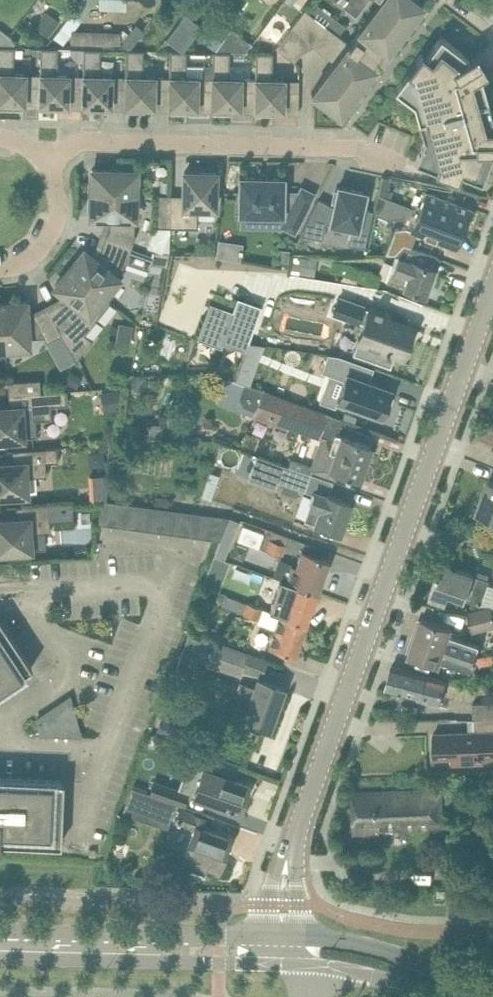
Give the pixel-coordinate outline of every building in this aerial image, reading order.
[(179,22),(167,39),(181,49),(183,49),(191,39),(192,39),(201,26),(220,0),(195,0),(179,22)] [(349,42),(347,41),(333,60),(334,61),(311,91),(314,93),(314,102),(326,102),(340,113),(375,65),(372,62),(373,61),(378,53),(382,49),(383,47),(387,50),(422,3),(418,0),(380,0),(349,42)] [(345,5),(355,12),(364,0),(348,0),(345,5)] [(304,8),(283,36),(301,51),(313,45),(333,60),(347,41),(304,8)] [(15,108),(16,102),(24,103),(25,85),(40,85),(40,73),(14,72),(14,39),(0,28),(0,107),(15,108)] [(394,88),(413,103),(423,138),(415,158),(414,159),(434,167),(434,169),(456,177),(457,178),(459,172),(481,180),(487,167),(492,151),(492,119),(480,74),(487,70),(476,52),(468,57),(440,35),(426,55),(421,51),(407,70),(408,71),(394,88)] [(57,47),(41,47),(40,73),(40,85),(39,108),(59,109),(59,103),(68,104),(68,86),(83,86),(83,74),(57,73),(57,47)] [(100,48),(84,48),(83,74),(83,86),(82,109),(102,110),(102,104),(111,105),(111,87),(126,87),(126,75),(100,74),(100,48)] [(127,49),(126,75),(126,87),(125,110),(145,111),(145,106),(154,106),(154,88),(169,88),(169,76),(143,75),(143,49),(127,49)] [(187,50),(170,50),(169,76),(169,88),(168,111),(188,112),(188,106),(197,107),(197,89),(212,89),(212,77),(186,77),(187,50)] [(213,51),(212,77),(212,89),(212,112),(231,113),(231,107),(240,108),(240,90),(255,90),(255,78),(229,77),(230,52),(213,51)] [(255,90),(255,113),(274,114),(274,108),(283,109),(283,91),(299,91),(299,80),(272,79),(273,53),(256,52),(255,78),(255,90)] [(92,169),(91,192),(136,194),(136,170),(92,169)] [(184,171),(184,199),(170,199),(170,227),(198,227),(198,206),(215,207),(216,172),(184,171)] [(394,178),(382,175),(378,194),(464,227),(418,209),(390,199),(394,178)] [(283,177),(239,176),(239,214),(287,214),(281,226),(294,232),(314,193),(301,186),(299,191),(283,190),(283,177)] [(331,205),(318,198),(301,234),(323,239),(326,222),(351,227),(348,244),(365,248),(373,210),(362,208),(366,192),(338,186),(334,205),(331,205)] [(471,208),(425,190),(418,209),(464,227),(471,208)] [(136,194),(91,192),(90,216),(110,216),(109,225),(104,238),(131,248),(136,234),(134,233),(136,194)] [(157,194),(156,226),(170,227),(170,199),(158,199),(158,194),(157,194)] [(456,247),(464,227),(378,194),(373,208),(403,219),(406,227),(414,230),(456,247)] [(409,246),(414,230),(406,227),(403,219),(393,217),(382,250),(396,254),(396,252),(401,247),(404,244),(409,246)] [(131,248),(104,238),(100,251),(94,258),(84,249),(69,268),(104,296),(119,277),(112,272),(121,260),(126,262),(131,248)] [(218,240),(215,259),(238,263),(241,244),(218,240)] [(409,246),(404,244),(401,247),(396,252),(396,254),(393,262),(392,262),(386,280),(402,287),(402,286),(415,291),(425,294),(434,268),(422,264),(426,252),(409,246)] [(152,256),(151,263),(167,266),(169,252),(153,252),(152,256)] [(293,255),(290,273),(313,276),(316,259),(293,255)] [(104,296),(69,268),(55,286),(67,296),(61,302),(48,309),(61,333),(74,327),(84,334),(110,301),(104,296)] [(324,300),(286,297),(283,345),(321,348),(324,300)] [(339,297),(332,314),(363,325),(352,353),(390,367),(395,353),(406,357),(412,342),(408,341),(410,336),(408,336),(408,337),(405,336),(409,326),(412,327),(411,329),(412,329),(413,326),(386,316),(388,313),(370,306),(369,308),(339,297)] [(210,302),(197,338),(221,346),(223,342),(245,350),(261,305),(238,298),(233,310),(210,302)] [(2,303),(5,348),(29,346),(28,337),(44,336),(47,341),(61,333),(48,309),(27,317),(26,301),(2,303)] [(315,366),(317,353),(291,350),(290,363),(315,366)] [(327,353),(321,370),(329,373),(343,379),(336,398),(337,399),(381,415),(383,410),(388,409),(392,396),(389,393),(391,388),(368,380),(373,367),(338,354),(327,353)] [(13,393),(41,391),(40,378),(7,380),(8,394),(13,393)] [(318,437),(319,433),(326,415),(307,407),(226,378),(222,390),(240,396),(245,406),(255,410),(253,416),(287,427),(287,426),(318,437)] [(41,391),(13,393),(14,406),(0,407),(0,438),(37,436),(36,419),(51,418),(50,405),(67,403),(66,390),(41,391)] [(162,424),(150,424),(150,436),(162,436),(162,424)] [(358,477),(370,445),(336,433),(334,439),(319,433),(318,437),(322,438),(311,469),(336,478),(338,470),(345,473),(344,475),(348,476),(348,474),(358,477)] [(56,446),(12,449),(12,451),(17,450),(18,462),(0,463),(0,495),(27,493),(26,476),(46,475),(45,461),(57,460),(56,446)] [(248,478),(256,454),(247,451),(238,475),(248,478)] [(277,480),(305,490),(311,473),(256,454),(248,478),(274,487),(277,480)] [(110,474),(90,475),(92,500),(103,499),(106,500),(110,474)] [(489,479),(477,511),(492,517),(492,481),(489,479)] [(304,519),(320,525),(339,532),(350,501),(315,489),(304,519)] [(106,500),(103,499),(99,523),(111,525),(116,501),(106,500)] [(0,519),(0,551),(30,549),(44,548),(43,531),(50,531),(50,521),(73,519),(72,501),(48,503),(16,505),(16,506),(21,506),(22,518),(0,519)] [(128,503),(116,501),(111,525),(123,526),(128,503)] [(140,504),(128,503),(123,526),(136,528),(140,504)] [(153,506),(140,504),(136,528),(148,530),(153,506)] [(165,508),(153,506),(148,530),(161,531),(165,508)] [(178,509),(165,508),(161,531),(173,533),(178,509)] [(190,511),(178,509),(173,533),(185,535),(190,511)] [(202,513),(190,511),(185,535),(198,536),(202,513)] [(215,514),(202,513),(198,536),(210,538),(215,514)] [(230,516),(215,514),(210,538),(219,539),(230,516)] [(237,539),(258,546),(263,531),(242,523),(237,539)] [(266,529),(261,546),(282,553),(288,536),(284,535),(266,529)] [(285,581),(289,582),(317,592),(329,560),(302,550),(296,567),(291,565),(280,562),(274,577),(280,579),(285,581)] [(212,566),(205,587),(220,592),(227,572),(212,566)] [(437,572),(429,595),(446,602),(449,594),(490,605),(492,604),(492,585),(488,583),(491,575),(476,569),(474,574),(457,568),(454,577),(437,572)] [(306,624),(317,592),(296,584),(289,582),(285,581),(280,579),(268,610),(306,624)] [(259,619),(263,608),(236,598),(232,609),(259,619)] [(490,605),(467,610),(472,632),(492,627),(492,604),(490,605)] [(258,622),(273,628),(267,645),(295,655),(306,624),(268,610),(263,608),(259,619),(258,622)] [(418,622),(413,635),(475,656),(479,645),(450,635),(453,627),(421,616),(420,620),(418,622)] [(0,618),(0,687),(30,667),(30,668),(32,667),(0,618)] [(182,649),(201,656),(207,658),(206,662),(239,674),(242,665),(262,673),(267,659),(189,631),(182,649)] [(475,656),(413,635),(409,647),(410,651),(408,655),(439,667),(441,659),(471,669),(475,656)] [(418,698),(437,703),(439,703),(445,679),(392,664),(386,687),(419,696),(418,698)] [(258,678),(254,687),(239,682),(231,704),(246,710),(243,719),(268,728),(283,687),(258,678)] [(473,702),(473,718),(492,717),(492,701),(473,702)] [(37,706),(37,735),(75,734),(74,705),(37,706)] [(473,718),(474,731),(434,733),(434,757),(451,756),(451,762),(484,761),(484,756),(492,755),(492,717),(473,718)] [(233,779),(235,774),(205,763),(200,777),(198,776),(192,794),(239,811),(248,784),(233,779)] [(60,844),(63,780),(61,780),(0,778),(0,841),(60,844)] [(187,794),(166,786),(162,798),(177,803),(182,805),(187,794)] [(177,803),(132,787),(126,802),(171,819),(177,803)] [(380,829),(442,827),(442,789),(409,790),(352,792),(352,834),(380,834),(380,829)] [(205,817),(180,808),(176,820),(194,827),(184,855),(185,855),(180,869),(201,877),(206,862),(218,866),(228,838),(201,828),(205,817)]
